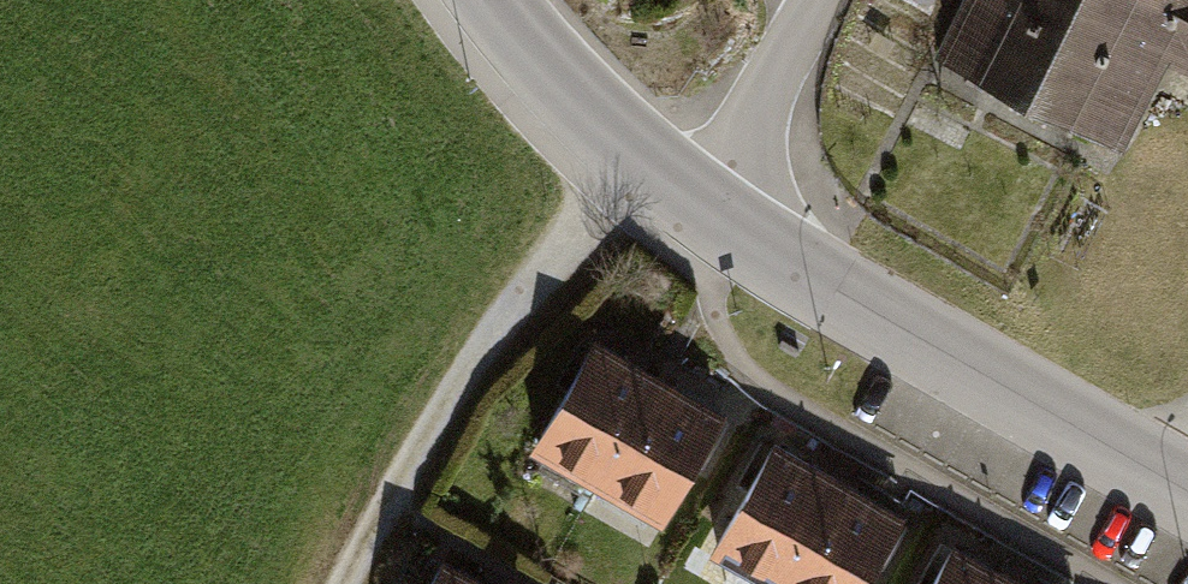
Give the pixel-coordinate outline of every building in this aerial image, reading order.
[(951,53),(1096,127),(1156,16),(1187,34),(1187,0),(978,0),(951,53)] [(603,340),(543,451),(668,518),(728,407),(603,340)] [(713,564),(750,583),(864,583),(898,521),(774,453),(713,564)] [(942,583),(1022,583),(961,551),(942,583)] [(440,559),(425,583),(482,583),(440,559)]
